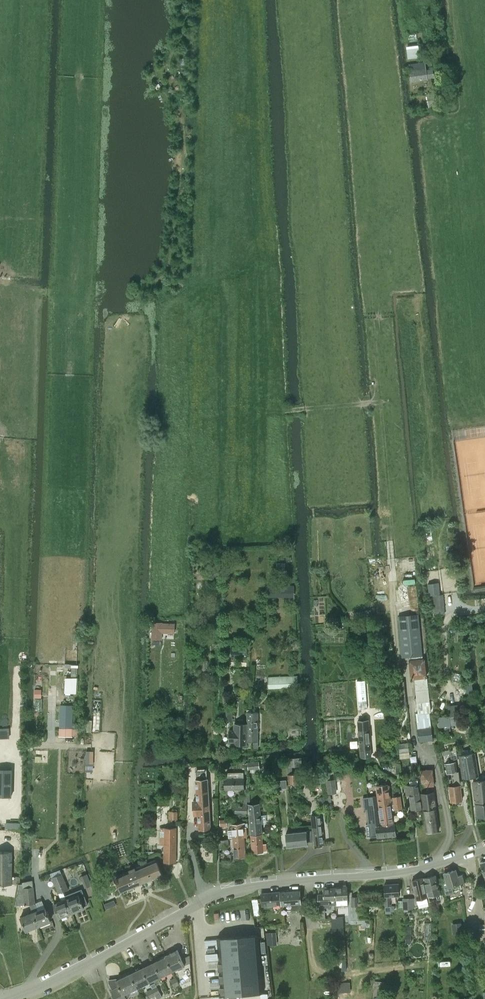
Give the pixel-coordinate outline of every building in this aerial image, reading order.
[(416,81),(427,79),(427,78),(434,77),(432,68),(426,69),(426,68),(414,69),(416,81)] [(445,103),(444,93),(438,94),(437,93),(427,94),(429,106),(445,103)] [(267,597),(294,597),(294,585),(267,585),(267,597)] [(445,614),(443,594),(433,595),(435,615),(445,614)] [(402,656),(409,656),(409,657),(416,657),(416,655),(422,655),(418,614),(398,616),(402,656)] [(175,623),(163,622),(152,622),(152,639),(162,639),(162,633),(175,633),(175,623)] [(414,679),(415,682),(428,681),(425,657),(416,658),(416,657),(409,657),(409,659),(411,680),(414,679)] [(269,688),(298,687),(298,675),(268,677),(269,688)] [(415,682),(418,711),(429,710),(429,712),(431,712),(428,681),(415,682)] [(232,720),(233,709),(223,708),(223,720),(232,720)] [(419,742),(433,740),(429,712),(429,710),(418,711),(418,713),(416,713),(419,742)] [(258,748),(258,727),(258,712),(247,712),(247,741),(253,741),(253,748),(258,748)] [(354,739),(354,747),(360,746),(361,757),(371,756),(368,720),(358,721),(359,738),(354,739)] [(229,743),(235,743),(235,744),(246,744),(247,725),(236,725),(235,730),(229,730),(229,743)] [(72,727),(59,727),(59,736),(72,736),(72,727)] [(400,744),(401,752),(409,751),(408,743),(400,744)] [(464,778),(479,775),(475,753),(460,756),(464,778)] [(287,758),(288,774),(289,784),(298,783),(298,773),(293,773),(292,766),(297,765),(297,767),(302,767),(302,756),(291,757),(291,758),(287,758)] [(247,769),(259,768),(259,761),(246,762),(247,769)] [(453,772),(454,782),(455,786),(449,786),(451,802),(463,800),(461,787),(464,787),(464,781),(460,781),(460,771),(458,771),(457,762),(447,763),(448,772),(453,772)] [(422,787),(434,786),(433,768),(420,770),(422,787)] [(11,796),(12,769),(0,769),(0,796),(11,796)] [(225,789),(244,789),(244,772),(226,773),(226,778),(225,778),(225,789)] [(193,816),(198,815),(199,829),(211,828),(210,813),(208,778),(195,779),(197,799),(192,800),(193,816)] [(475,799),(477,817),(484,817),(484,780),(474,781),(475,799)] [(376,786),(379,806),(401,802),(400,796),(390,798),(388,785),(387,784),(376,786)] [(422,808),(419,786),(418,784),(404,785),(406,797),(410,796),(412,810),(422,808)] [(422,794),(424,812),(427,833),(438,832),(434,793),(427,793),(427,791),(425,792),(425,794),(422,794)] [(395,824),(382,825),(380,825),(375,796),(363,798),(365,810),(367,809),(370,837),(378,836),(378,837),(396,835),(395,824)] [(379,806),(382,825),(395,824),(394,824),(392,810),(402,808),(401,802),(379,806)] [(252,852),(266,851),(266,844),(262,844),(260,803),(249,804),(252,852)] [(178,821),(178,813),(169,813),(169,821),(178,821)] [(315,846),(324,845),(322,823),(321,813),(311,815),(312,824),(315,846)] [(232,824),(233,838),(244,837),(247,837),(246,827),(243,827),(243,823),(232,824)] [(176,863),(176,827),(161,828),(160,844),(164,844),(164,863),(176,863)] [(287,846),(307,844),(307,842),(313,841),(312,830),(302,831),(302,829),(297,830),(297,832),(286,833),(287,846)] [(246,857),(244,837),(233,838),(235,858),(246,857)] [(221,848),(228,847),(228,839),(227,839),(220,840),(221,848)] [(19,876),(12,876),(12,851),(0,851),(0,883),(19,884),(19,876)] [(137,870),(142,883),(162,874),(157,861),(137,870)] [(116,879),(121,891),(142,883),(137,870),(135,866),(129,869),(130,873),(116,879)] [(452,884),(460,882),(465,880),(463,874),(458,875),(456,869),(444,872),(446,880),(442,882),(446,895),(454,892),(452,884)] [(52,877),(54,883),(64,879),(62,874),(52,877)] [(440,892),(437,880),(436,874),(424,877),(429,895),(440,892)] [(412,880),(416,897),(416,898),(417,898),(419,911),(430,908),(427,896),(427,895),(423,877),(412,880)] [(54,883),(56,888),(61,886),(63,891),(68,890),(64,879),(54,883)] [(384,905),(392,905),(391,895),(399,894),(398,883),(384,884),(385,895),(384,895),(384,905)] [(19,884),(17,895),(18,895),(19,905),(35,904),(34,887),(23,888),(23,884),(19,884)] [(335,887),(336,898),(337,905),(348,905),(348,898),(347,886),(343,886),(335,887)] [(318,894),(319,906),(330,905),(336,905),(336,898),(335,887),(324,887),(324,893),(318,894)] [(280,891),(281,903),(281,904),(290,903),(291,909),(302,909),(300,890),(289,891),(280,891)] [(262,904),(281,903),(280,891),(273,892),(269,892),(261,893),(262,898),(262,904)] [(66,899),(72,913),(84,908),(78,894),(66,899)] [(404,908),(414,907),(415,907),(414,897),(403,898),(404,908)] [(60,918),(72,913),(66,899),(54,904),(60,918)] [(106,909),(115,905),(113,900),(104,904),(106,909)] [(33,912),(38,926),(51,921),(45,907),(33,912)] [(26,931),(38,926),(33,912),(21,917),(26,931)] [(268,932),(269,945),(277,944),(276,931),(268,932)] [(246,935),(216,938),(222,995),(251,993),(262,992),(264,991),(259,934),(257,934),(246,935)] [(347,969),(345,939),(336,940),(338,960),(342,960),(342,969),(347,969)] [(166,956),(173,970),(185,965),(178,950),(166,956)] [(156,966),(161,976),(172,970),(172,971),(173,970),(166,956),(165,956),(166,957),(154,962),(156,966)] [(143,968),(149,982),(161,976),(156,966),(154,962),(143,968)] [(131,973),(137,987),(149,982),(143,968),(131,973)] [(112,990),(116,998),(127,998),(129,997),(131,993),(130,991),(137,987),(131,973),(116,980),(119,986),(112,990)] [(171,979),(174,987),(179,984),(175,977),(171,979)] [(152,988),(157,998),(162,996),(157,985),(152,988)] [(157,998),(152,988),(147,990),(150,998),(156,996),(157,998)]
